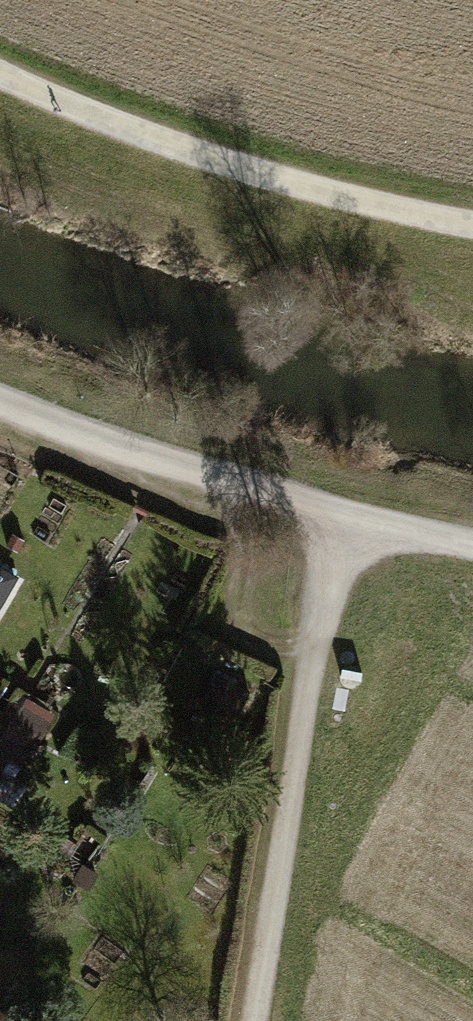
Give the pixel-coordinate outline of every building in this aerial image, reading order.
[(57,700),(8,683),(0,706),(0,790),(22,798),(57,700)]
